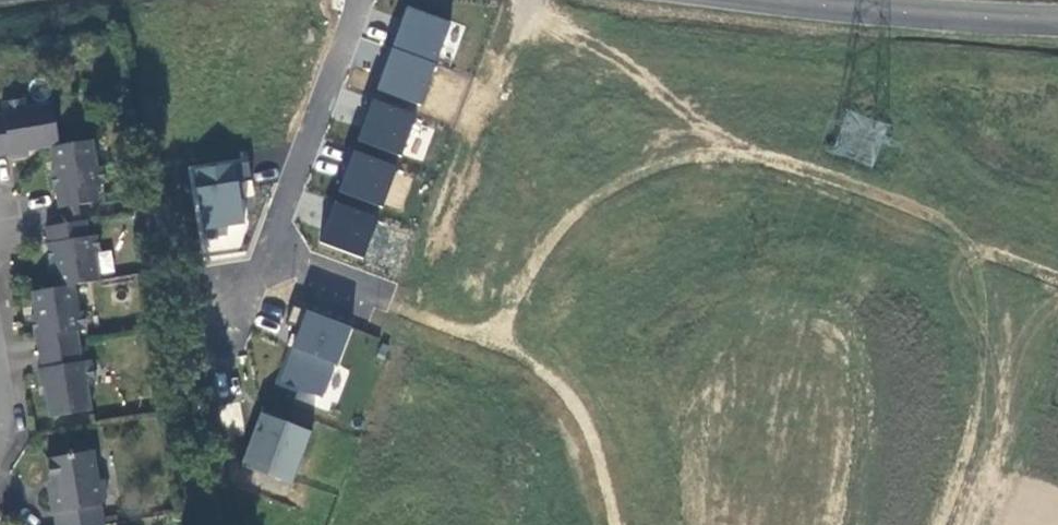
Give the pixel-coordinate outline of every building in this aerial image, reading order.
[(406,5),(375,89),(421,105),(451,21),(406,5)] [(356,140),(400,156),(416,113),(372,97),(356,140)] [(58,147),(50,103),(26,108),(24,101),(0,105),(2,116),(0,117),(0,156),(9,155),(9,157),(27,154),(27,151),(50,148),(53,170),(50,171),(54,193),(55,193),(58,209),(66,208),(77,206),(97,203),(95,186),(103,185),(100,168),(96,168),(91,141),(58,147)] [(381,208),(397,165),(353,148),(336,191),(381,208)] [(204,255),(250,246),(237,180),(250,177),(246,157),(187,169),(204,255)] [(317,241),(363,258),(379,217),(333,199),(317,241)] [(69,224),(80,222),(77,206),(66,208),(69,224)] [(80,363),(77,347),(74,332),(83,330),(80,313),(76,314),(71,286),(98,282),(93,254),(97,254),(95,236),(86,238),(83,222),(80,222),(69,224),(45,228),(47,245),(46,245),(50,267),(53,267),(57,289),(30,293),(33,316),(30,316),(34,339),(35,338),(41,369),(36,370),(39,388),(45,387),(46,395),(43,396),(47,418),(90,411),(86,386),(93,385),(89,361),(80,363)] [(350,369),(339,364),(354,329),(307,309),(275,383),(334,408),(350,369)] [(291,483),(312,430),(260,410),(240,463),(291,483)] [(54,524),(101,524),(97,506),(99,506),(104,500),(100,482),(95,482),(90,452),(44,460),(50,493),(47,494),(50,514),(52,514),(54,524)]
